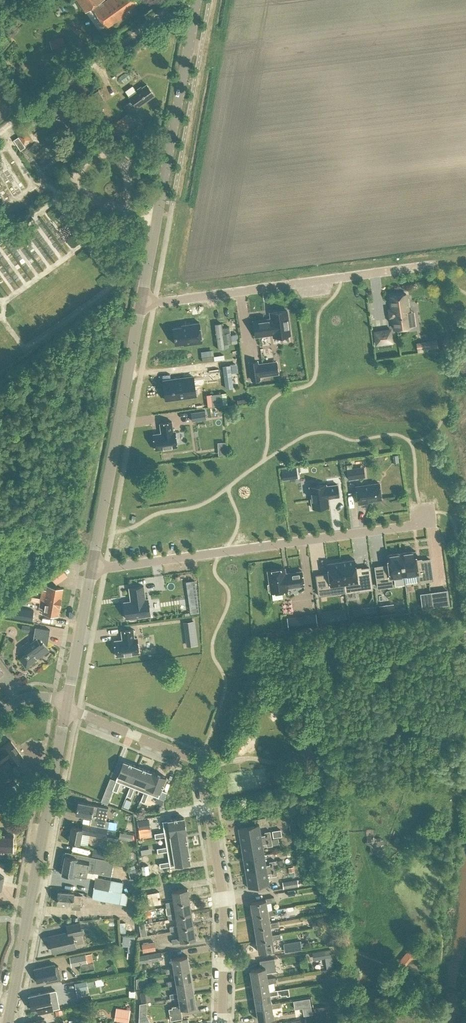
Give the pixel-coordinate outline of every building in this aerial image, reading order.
[(93,9),(106,28),(130,12),(128,10),(136,4),(134,0),(106,0),(102,3),(101,1),(103,0),(77,0),(86,13),(93,9)] [(63,38),(50,41),(52,49),(65,45),(63,38)] [(128,113),(154,95),(147,84),(142,87),(141,86),(136,89),(137,91),(129,96),(132,99),(123,105),(128,113)] [(128,124),(123,115),(110,124),(115,132),(128,124)] [(30,138),(25,131),(19,135),(24,142),(30,138)] [(25,147),(18,136),(13,140),(20,150),(25,147)] [(406,293),(390,296),(394,329),(411,327),(406,293)] [(253,321),(255,336),(273,333),(273,337),(290,334),(287,310),(270,312),(271,320),(266,320),(266,319),(253,321)] [(173,327),(175,344),(184,343),(184,344),(202,342),(199,322),(182,324),(182,326),(173,327)] [(224,322),(215,323),(218,348),(227,347),(227,343),(235,342),(234,333),(226,334),(224,322)] [(390,330),(374,332),(376,344),(392,342),(390,330)] [(428,349),(438,347),(437,339),(426,340),(428,349)] [(278,373),(276,361),(258,364),(257,361),(249,362),(252,379),(260,378),(259,376),(278,373)] [(235,372),(240,372),(239,363),(225,364),(226,387),(236,387),(235,372)] [(159,381),(161,400),(192,396),(189,377),(159,381)] [(211,396),(212,405),(222,404),(221,395),(211,396)] [(206,418),(205,410),(191,412),(192,420),(206,418)] [(177,446),(175,431),(173,431),(172,421),(160,423),(161,432),(153,434),(155,449),(177,446)] [(346,468),(348,479),(360,477),(359,467),(352,468),(346,468)] [(284,470),(285,479),(300,478),(299,469),(284,470)] [(379,482),(356,486),(359,503),(367,502),(367,500),(381,498),(379,482)] [(339,496),(337,484),(326,485),(326,484),(309,486),(312,508),(329,505),(328,497),(339,496)] [(415,550),(401,552),(404,574),(405,582),(418,580),(418,581),(432,579),(430,558),(421,559),(421,560),(417,561),(415,550)] [(404,574),(401,552),(387,554),(388,565),(384,566),(383,565),(375,566),(378,586),(392,584),(391,576),(404,574)] [(372,588),(369,567),(361,568),(361,569),(356,570),(356,568),(355,559),(341,561),(344,583),(345,583),(357,582),(358,590),(372,588)] [(318,595),(332,593),(331,585),(344,583),(341,561),(327,562),(329,574),(324,574),(324,573),(316,574),(318,595)] [(57,584),(68,575),(61,566),(50,574),(57,584)] [(304,584),(302,571),(285,573),(284,568),(268,570),(270,583),(268,584),(269,591),(271,590),(271,592),(272,592),(273,599),(283,598),(282,591),(287,590),(287,587),(304,584)] [(197,579),(188,580),(193,613),(202,612),(197,579)] [(42,589),(41,598),(60,601),(63,588),(47,585),(46,589),(42,589)] [(137,617),(150,615),(148,598),(145,598),(143,585),(129,587),(131,600),(124,601),(126,618),(130,618),(130,619),(136,618),(137,617)] [(432,606),(449,604),(447,589),(430,591),(432,606)] [(58,615),(60,601),(41,598),(39,607),(43,608),(42,612),(58,615)] [(394,612),(393,603),(379,605),(381,614),(394,612)] [(376,614),(375,607),(362,608),(363,616),(376,614)] [(26,620),(36,622),(38,615),(27,613),(26,620)] [(338,613),(321,615),(323,625),(339,623),(338,613)] [(187,645),(199,644),(198,620),(185,621),(187,645)] [(49,637),(50,629),(35,627),(33,640),(22,648),(26,653),(19,658),(26,667),(49,649),(43,641),(49,637)] [(116,656),(139,653),(137,637),(134,637),(133,628),(121,630),(122,639),(114,640),(116,656)] [(11,740),(0,748),(0,766),(8,760),(12,765),(23,757),(11,740)] [(130,786),(137,766),(123,760),(115,780),(116,780),(112,789),(116,791),(120,782),(130,786)] [(151,771),(137,766),(130,786),(126,795),(130,797),(134,787),(144,791),(151,771)] [(144,791),(140,800),(144,802),(148,793),(158,797),(164,799),(166,792),(161,790),(166,777),(151,771),(144,791)] [(15,793),(21,788),(17,783),(11,787),(15,793)] [(8,797),(6,793),(0,798),(0,803),(8,797)] [(108,801),(110,795),(104,793),(102,798),(108,801)] [(94,804),(78,801),(76,813),(91,816),(96,817),(94,825),(108,827),(109,821),(106,820),(108,807),(99,805),(98,805),(94,805),(94,804)] [(184,817),(162,820),(164,831),(154,832),(155,837),(165,836),(186,833),(186,832),(184,817)] [(149,828),(147,819),(138,820),(139,830),(149,828)] [(72,826),(69,841),(80,843),(82,832),(95,835),(106,837),(108,828),(97,826),(84,823),(83,828),(72,826)] [(259,824),(238,827),(241,842),(271,837),(270,830),(264,831),(265,834),(261,835),(259,824)] [(281,829),(272,830),(273,837),(282,835),(281,829)] [(133,834),(124,832),(123,839),(132,841),(133,834)] [(13,833),(0,833),(0,850),(13,850),(13,833)] [(186,833),(165,836),(166,846),(157,847),(157,852),(167,850),(188,847),(186,833)] [(376,851),(376,854),(378,855),(383,854),(385,852),(384,847),(382,845),(381,843),(384,843),(384,839),(380,837),(376,837),(374,835),(371,838),(367,838),(365,841),(366,843),(370,843),(371,852),(376,851)] [(401,841),(396,836),(391,841),(397,846),(401,841)] [(272,845),(271,837),(241,842),(243,857),(264,854),(262,843),(266,843),(267,846),(272,845)] [(110,851),(93,847),(91,855),(108,858),(110,851)] [(190,862),(188,847),(167,850),(169,860),(159,862),(160,867),(170,865),(190,862)] [(66,851),(62,873),(62,875),(68,876),(68,874),(74,876),(74,875),(86,877),(86,876),(93,877),(96,878),(96,876),(97,876),(98,873),(112,875),(114,860),(77,853),(66,851)] [(266,864),(264,854),(243,857),(246,872),(276,867),(275,860),(269,861),(270,864),(266,864)] [(277,874),(276,867),(246,872),(248,887),(269,884),(267,873),(271,872),(272,875),(277,874)] [(97,876),(96,876),(96,878),(94,887),(121,892),(124,881),(97,876)] [(297,877),(283,879),(284,886),(298,884),(297,877)] [(121,892),(94,887),(92,898),(119,903),(121,892)] [(166,906),(174,905),(174,903),(190,900),(187,888),(172,890),(174,900),(165,902),(166,906)] [(80,909),(81,895),(74,894),(74,892),(58,891),(57,902),(72,904),(72,908),(80,909)] [(159,891),(147,893),(149,905),(161,903),(159,891)] [(251,902),(253,914),(268,912),(268,910),(267,902),(275,901),(274,896),(265,898),(266,899),(251,902)] [(192,913),(190,900),(174,903),(174,905),(176,913),(168,914),(168,918),(176,917),(176,915),(192,913)] [(276,909),(268,910),(268,912),(253,914),(255,927),(270,924),(270,922),(269,915),(277,913),(276,909)] [(176,917),(168,918),(170,931),(178,929),(178,928),(194,925),(192,913),(176,915),(176,917)] [(278,921),(270,922),(270,924),(255,927),(257,939),(272,936),(272,934),(271,927),(279,925),(278,921)] [(68,931),(50,935),(54,951),(75,946),(73,935),(83,933),(80,922),(67,925),(68,931)] [(139,926),(140,932),(147,931),(146,924),(139,926)] [(196,938),(194,925),(178,928),(178,929),(180,937),(172,938),(172,943),(181,942),(181,940),(196,938)] [(273,939),(281,938),(280,933),(272,934),(272,936),(257,939),(259,951),(274,949),(273,939)] [(285,952),(302,949),(300,940),(283,943),(285,952)] [(143,951),(156,949),(154,941),(142,943),(143,951)] [(333,966),(331,948),(312,951),(313,960),(324,958),(326,967),(333,966)] [(407,951),(399,961),(405,965),(411,957),(417,957),(416,950),(407,951)] [(162,959),(161,951),(147,954),(137,955),(138,962),(162,959)] [(71,955),(73,964),(87,961),(86,952),(71,955)] [(166,973),(174,972),(174,970),(189,968),(187,955),(172,958),(174,967),(165,968),(166,973)] [(266,972),(276,970),(274,958),(260,960),(261,967),(250,969),(252,982),(267,979),(267,978),(266,972)] [(81,970),(94,968),(93,962),(80,964),(81,970)] [(54,963),(34,968),(37,981),(45,980),(46,982),(61,979),(58,965),(55,966),(54,963)] [(192,980),(189,968),(174,970),(174,972),(176,980),(168,981),(168,985),(176,984),(176,983),(192,980)] [(269,990),(268,983),(276,981),(275,977),(267,978),(267,979),(252,982),(254,994),(269,992),(269,990)] [(88,987),(87,982),(86,980),(74,982),(76,991),(88,988),(88,987)] [(194,993),(192,980),(176,983),(176,984),(178,992),(170,993),(170,998),(178,996),(178,995),(194,993)] [(271,1004),(271,1003),(270,995),(278,994),(277,989),(269,990),(269,992),(254,994),(256,1007),(271,1004)] [(150,1000),(149,994),(149,990),(139,992),(140,1001),(150,1000)] [(38,1008),(39,1013),(53,1010),(49,991),(29,995),(32,1009),(38,1008)] [(181,1008),(196,1005),(194,993),(178,995),(178,996),(180,1003),(172,1005),(172,1006),(169,1007),(171,1019),(182,1017),(181,1008)] [(335,1011),(344,1010),(342,995),(333,997),(334,1005),(326,1007),(326,1005),(313,1007),(315,1015),(327,1013),(327,1012),(335,1011)] [(149,1001),(141,1002),(141,1016),(150,1015),(149,1001)] [(274,1017),(272,1007),(280,1006),(279,1002),(271,1003),(271,1004),(256,1007),(258,1019),(274,1017)] [(128,1022),(130,1009),(119,1008),(117,1020),(128,1022)] [(282,1021),(298,1018),(297,1010),(281,1013),(282,1021)]
